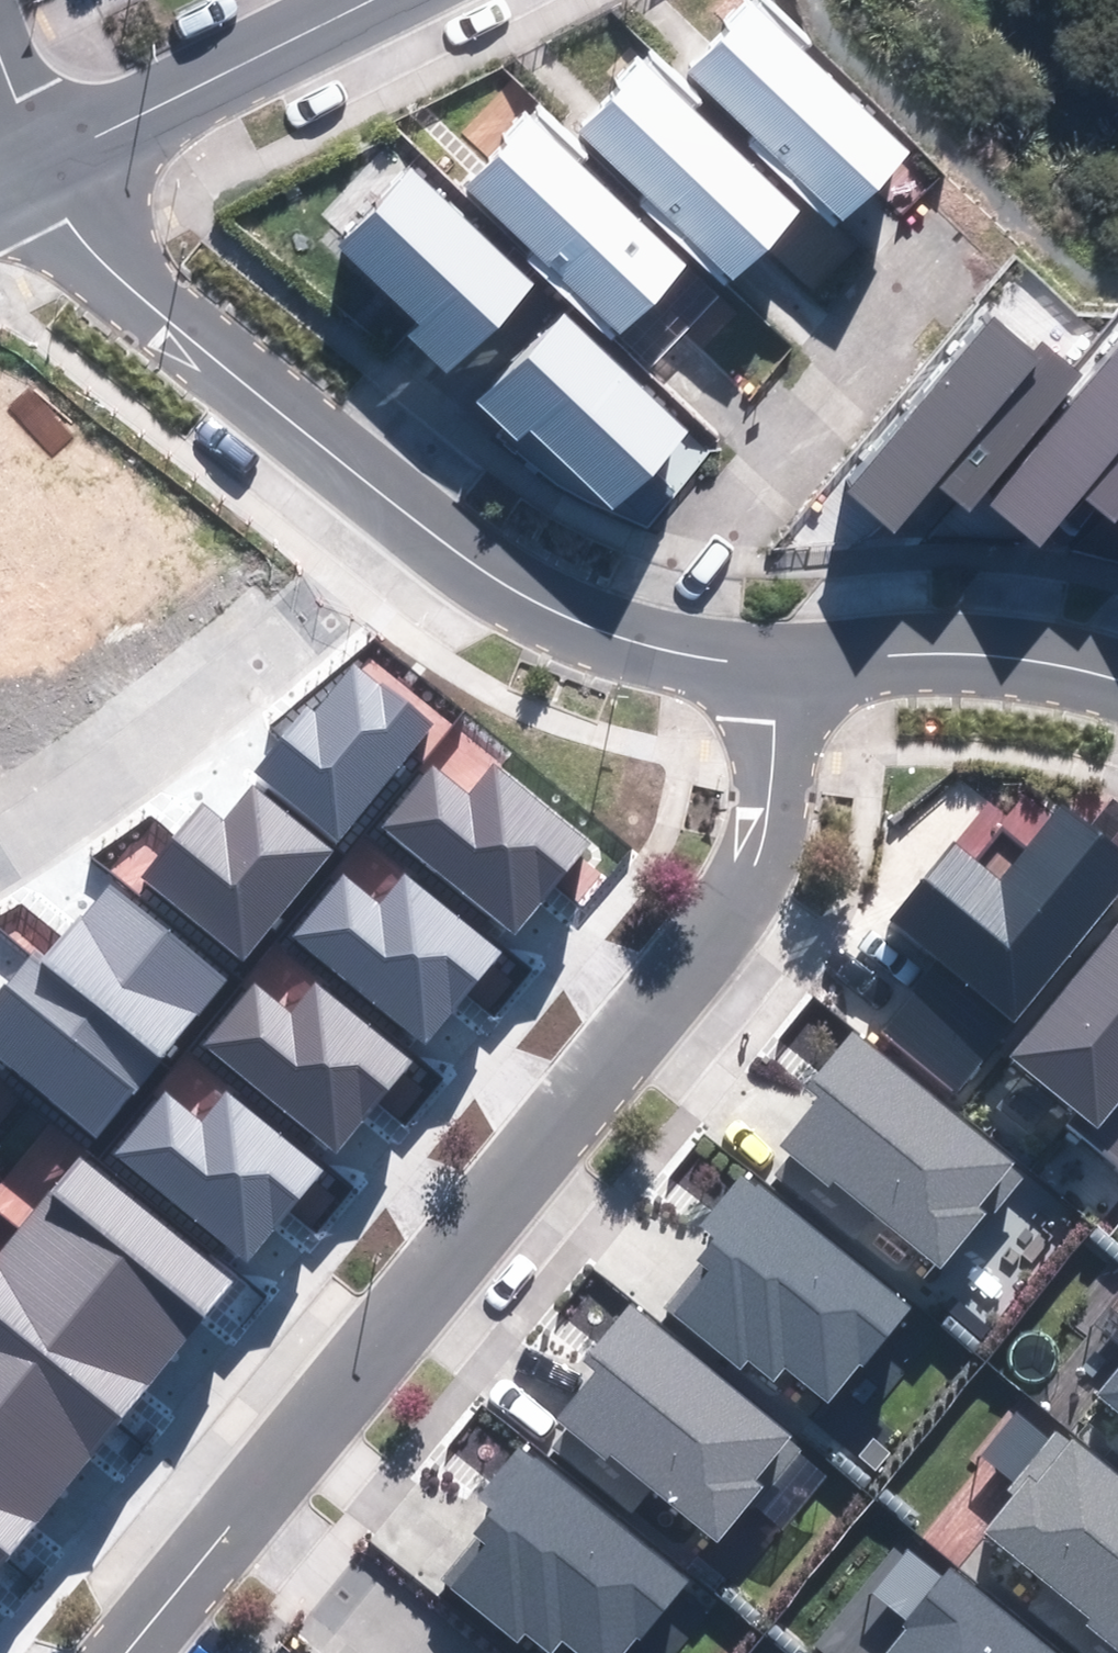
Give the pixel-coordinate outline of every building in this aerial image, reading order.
[(755,4),(688,74),(842,221),(909,150),(755,4)] [(579,131),(733,280),(797,214),(643,65),(579,131)] [(468,186),(620,332),(685,264),(533,118),(468,186)] [(409,166),(336,242),(421,323),(406,338),(447,376),(534,285),(409,166)] [(532,428),(614,511),(689,437),(568,314),(478,403),(517,443),(532,428)] [(938,486),(964,509),(1084,372),(1044,339),(1034,351),(996,318),(845,490),(896,535),(938,486)] [(1114,521),(1117,516),(1117,346),(989,505),(1042,548),(1084,497),(1114,521)] [(252,772),(339,842),(433,727),(357,665),(316,715),(306,707),(252,772)] [(431,765),(380,827),(513,935),(590,842),(493,764),(468,795),(431,765)] [(141,881),(243,963),(333,851),(253,786),(225,821),(204,804),(141,881)] [(956,1091),(1117,896),(1117,851),(1061,804),(999,879),(954,843),(890,920),(937,959),(880,1028),(956,1091)] [(425,1045),(502,952),(405,873),(377,906),(342,877),(293,936),(425,1045)] [(97,1139),(226,981),(107,884),(43,963),(30,952),(0,988),(0,1060),(97,1139)] [(1117,1163),(1117,924),(1012,1057),(1078,1110),(1067,1123),(1117,1163)] [(337,1153),(413,1061),(316,981),(289,1014),(254,986),(205,1045),(337,1153)] [(835,1181),(939,1271),(1020,1177),(1010,1168),(1012,1166),(854,1030),(806,1086),(819,1097),(779,1143),(830,1187),(835,1181)] [(113,1154),(247,1263),(323,1171),(226,1092),(202,1122),(165,1092),(113,1154)] [(232,1281),(81,1159),(0,1258),(0,1565),(232,1281)] [(785,1367),(830,1405),(909,1310),(741,1171),(701,1219),(715,1231),(694,1257),(706,1267),(671,1310),(741,1368),(747,1360),(773,1381),(785,1367)] [(652,1489),(719,1544),(764,1490),(754,1482),(793,1435),(632,1302),(584,1360),(596,1370),(555,1420),(571,1433),(557,1450),(633,1512),(652,1489)] [(1097,1397),(1117,1413),(1117,1370),(1097,1397)] [(1117,1652),(1117,1463),(1079,1432),(1068,1446),(1052,1433),(1007,1488),(1018,1497),(987,1534),(1092,1618),(1085,1627),(1117,1652)] [(578,1652),(628,1652),(683,1586),(518,1450),(479,1497),(497,1512),(439,1583),(516,1646),(527,1633),(551,1652),(556,1652),(565,1642),(578,1652)] [(948,1570),(885,1652),(1059,1652),(948,1570)]
